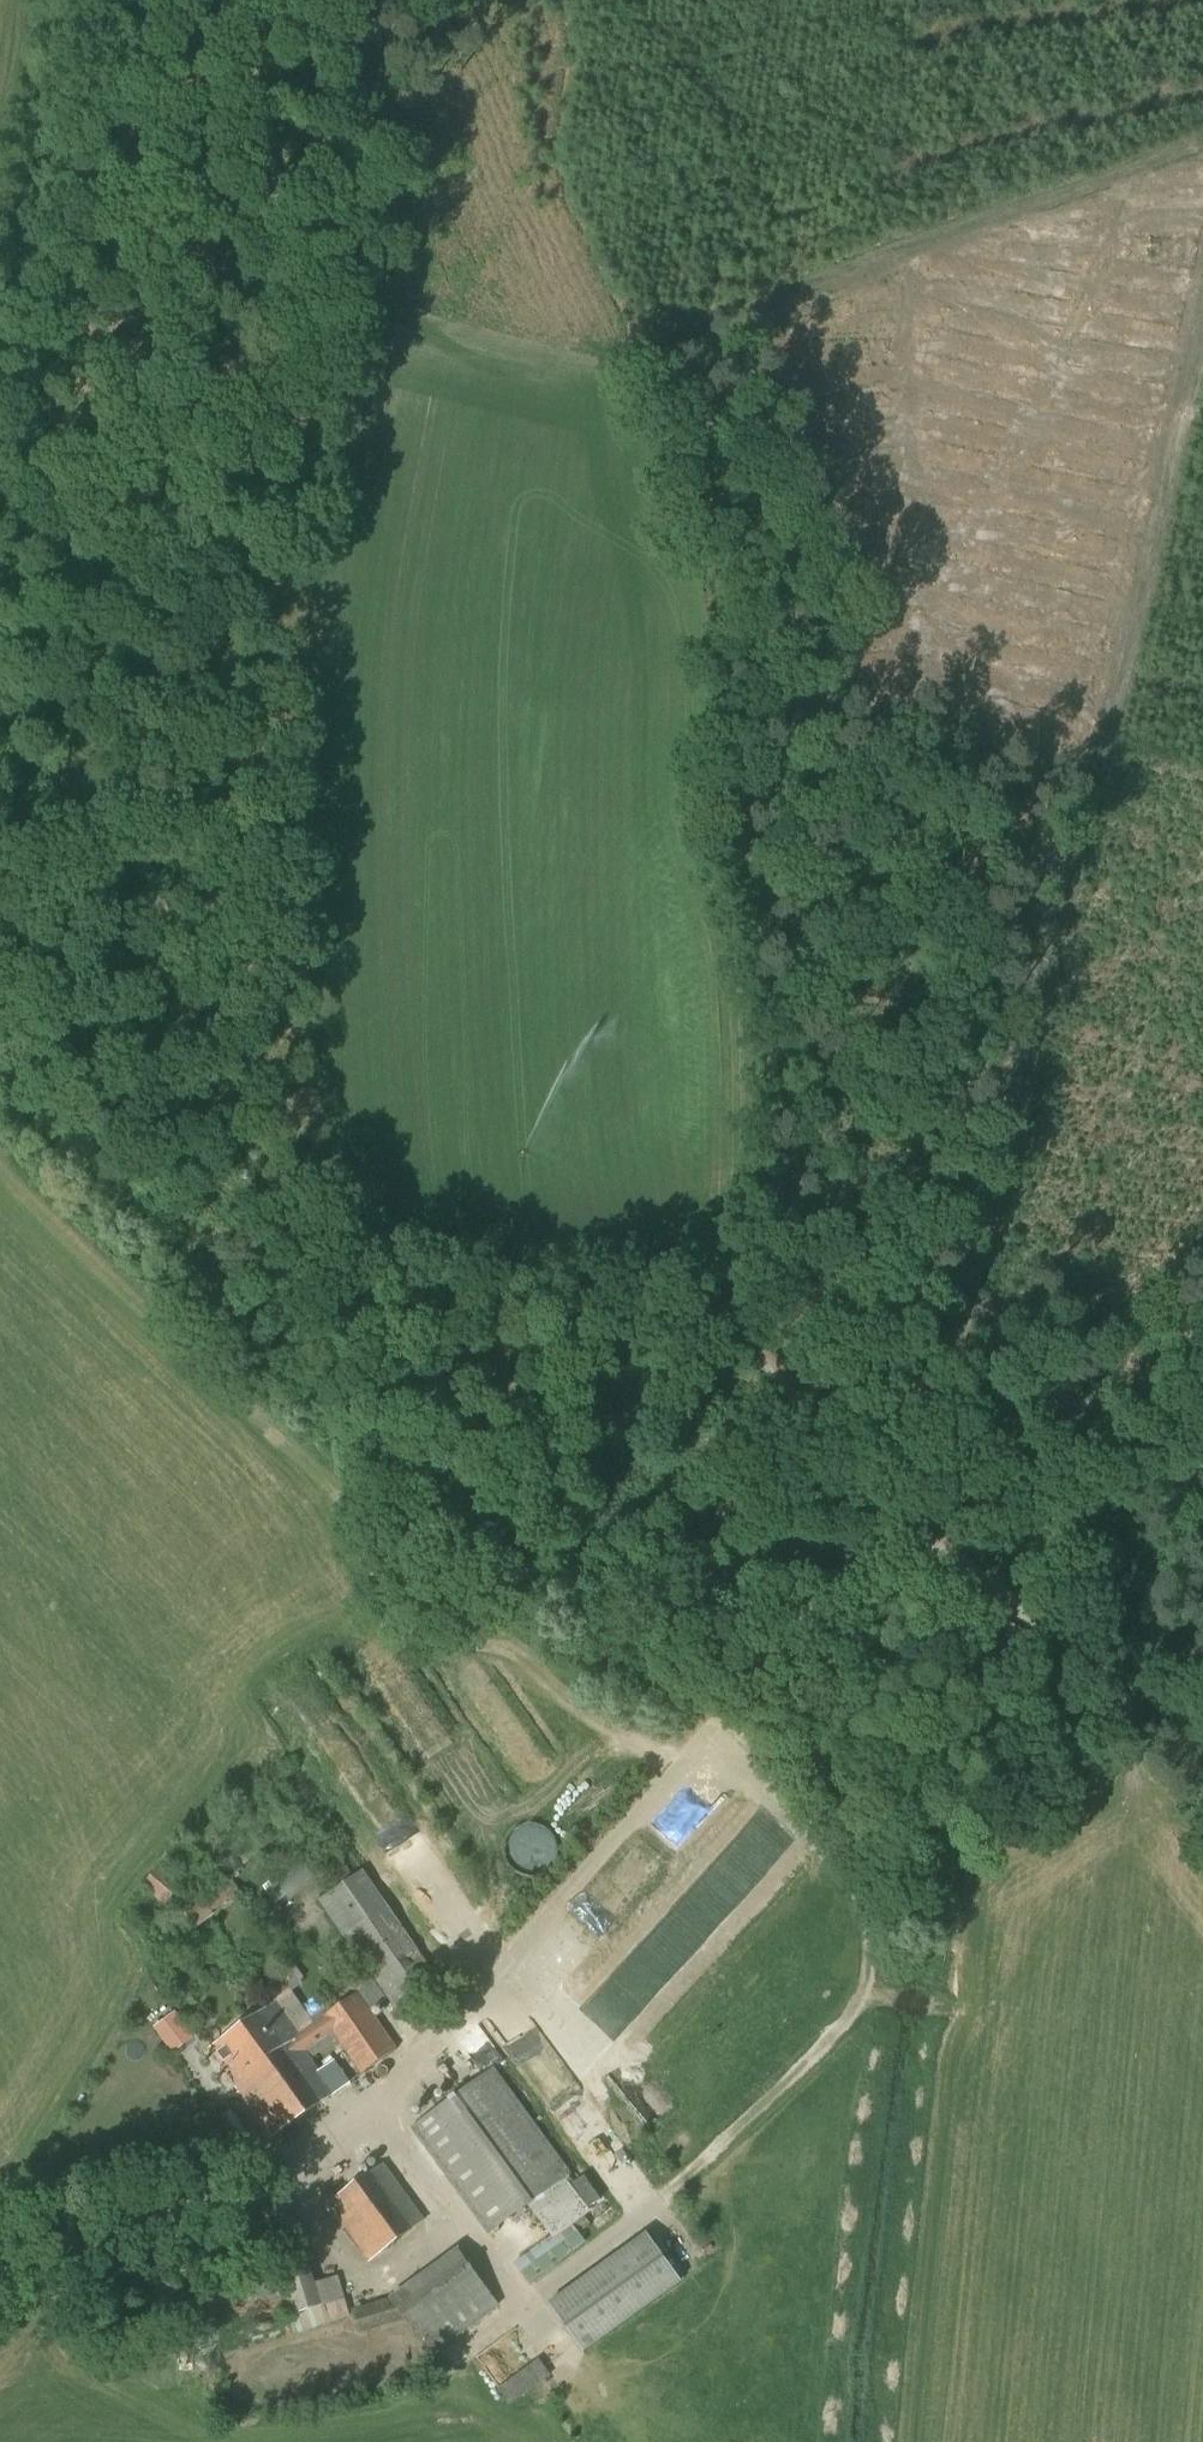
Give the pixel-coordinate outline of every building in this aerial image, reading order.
[(555,1861),(557,1851),(556,1845),(554,1839),(548,1830),(540,1826),(534,1824),(529,1823),(523,1824),(518,1826),(513,1828),(509,1831),(505,1837),(503,1842),(501,1849),(501,1853),(502,1859),(504,1863),(508,1869),(511,1873),(515,1876),(520,1878),(527,1879),(531,1879),(541,1877),(549,1871),(552,1867),(555,1861)] [(353,1876),(343,1860),(325,1872),(336,1888),(318,1899),(368,1973),(353,1983),(359,1992),(343,2003),(330,1985),(302,2005),(293,1992),(303,1984),(301,1981),(305,1978),(295,1964),(271,1981),(281,1995),(274,1999),(276,2002),(213,2047),(240,2090),(237,2095),(270,2140),(350,2083),(334,2060),(320,2070),(312,2060),(339,2041),(362,2076),(398,2050),(371,2010),(387,2000),(400,2019),(444,1988),(363,1869),(353,1876)] [(162,1865),(143,1887),(165,1905),(183,1884),(162,1865)] [(165,2043),(187,2027),(176,2010),(154,2026),(165,2043)] [(411,2129),(488,2236),(571,2174),(495,2067),(411,2129)] [(369,2262),(426,2221),(384,2163),(327,2204),(369,2262)] [(316,2282),(288,2193),(252,2203),(271,2265),(180,2284),(187,2326),(286,2311),(289,2317),(295,2335),(351,2317),(339,2275),(316,2282)] [(587,2242),(572,2221),(514,2263),(529,2284),(587,2242)] [(584,2352),(682,2281),(647,2232),(548,2303),(584,2352)] [(432,2357),(500,2306),(458,2248),(389,2298),(353,2310),(359,2334),(405,2320),(432,2357)] [(510,2405),(551,2375),(539,2358),(498,2388),(510,2405)]
